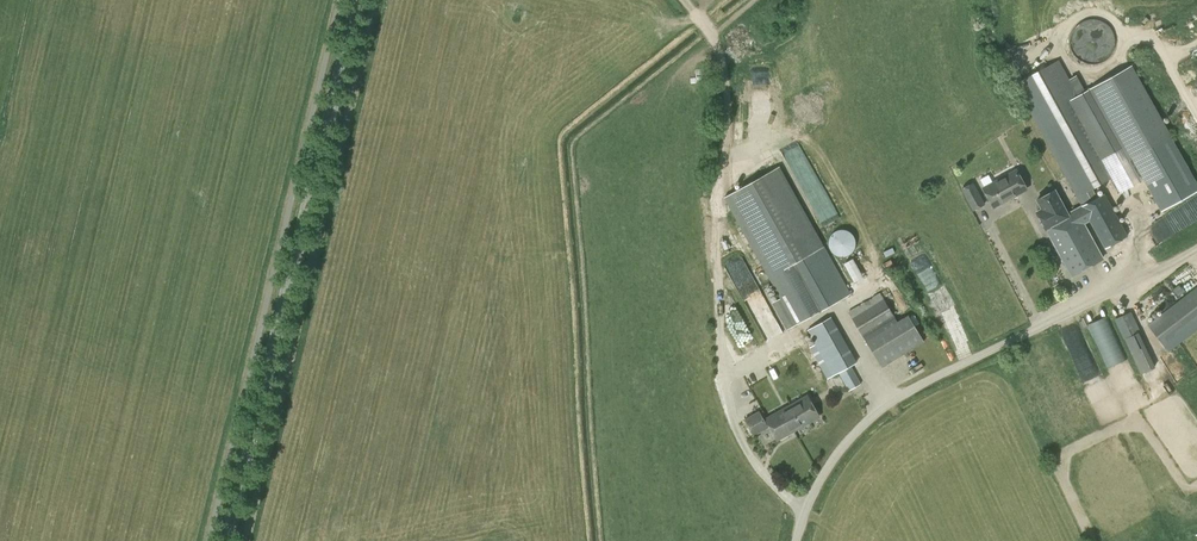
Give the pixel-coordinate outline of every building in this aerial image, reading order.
[(1093,44),(1093,54),(1115,53),(1113,20),(1086,22),(1087,44),(1093,44)] [(1082,206),(1090,221),(1105,249),(1127,237),(1122,228),(1131,224),(1117,198),(1108,203),(1104,195),(1093,200),(1089,192),(1123,174),(1112,155),(1121,150),(1127,161),(1131,159),(1161,212),(1196,191),(1196,184),(1170,137),(1131,66),(1079,95),(1060,60),(1016,84),(1082,206)] [(753,78),(755,111),(764,111),(763,107),(770,106),(769,77),(753,78)] [(802,145),(786,152),(804,191),(820,183),(802,145)] [(851,295),(818,236),(780,168),(724,199),(762,267),(780,298),(772,303),(787,330),(806,320),(851,295)] [(1026,189),(1016,171),(983,189),(993,207),(1026,189)] [(960,189),(972,212),(985,205),(973,182),(960,189)] [(1090,221),(1082,206),(1067,214),(1054,191),(1036,201),(1041,209),(1036,212),(1069,272),(1100,255),(1083,224),(1090,221)] [(832,234),(830,238),(829,243),(830,249),(833,253),(839,256),(847,256),(852,253),(855,247),(856,242),(854,237),(851,233),(843,230),(837,231),(832,234)] [(854,280),(863,277),(857,258),(848,261),(854,280)] [(933,288),(940,305),(948,301),(940,285),(933,288)] [(1196,324),(1196,287),(1147,326),(1165,348),(1196,324)] [(847,313),(863,338),(895,318),(880,293),(847,313)] [(1115,319),(1140,375),(1155,368),(1130,312),(1115,319)] [(881,368),(924,342),(908,315),(865,341),(881,368)] [(814,344),(809,347),(828,379),(838,373),(849,391),(861,384),(851,366),(857,363),(830,317),(806,330),(814,344)] [(1088,325),(1108,369),(1126,360),(1106,317),(1088,325)] [(819,417),(807,396),(790,406),(793,411),(782,417),(791,432),(819,417)] [(793,411),(790,406),(763,421),(759,412),(745,420),(753,436),(769,427),(777,440),(791,432),(782,417),(793,411)]
